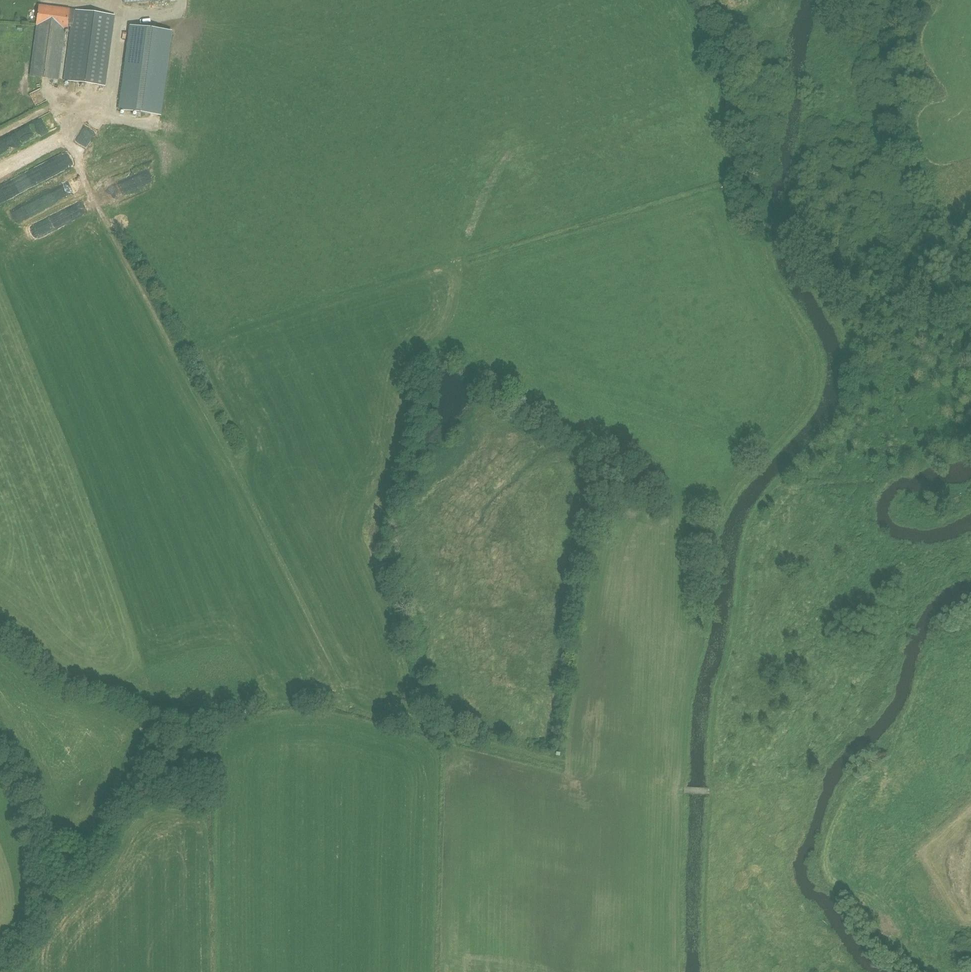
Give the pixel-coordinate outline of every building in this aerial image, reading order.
[(37,24),(31,75),(58,79),(65,27),(67,28),(67,26),(72,26),(65,80),(105,85),(114,15),(39,5),(37,24)] [(159,114),(171,31),(131,26),(120,109),(159,114)]
